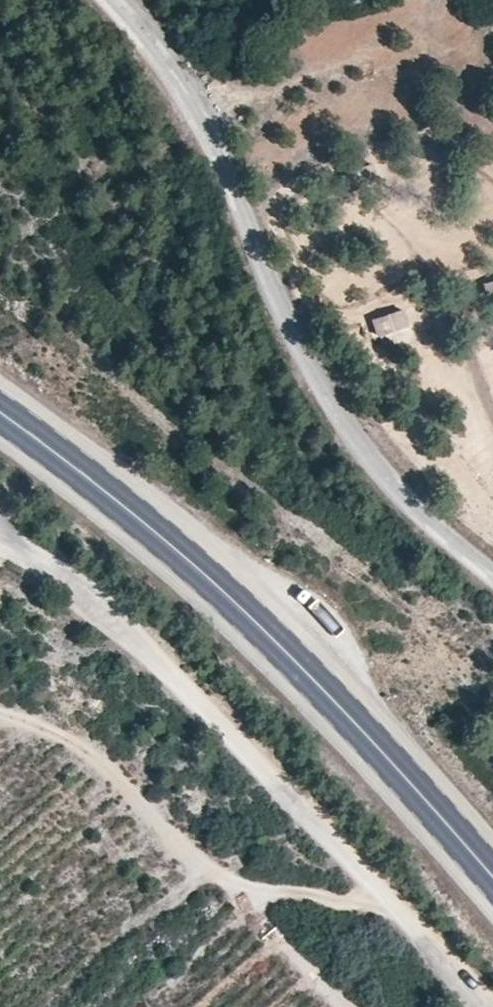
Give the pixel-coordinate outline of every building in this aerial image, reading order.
[(483,287),(486,301),(492,299),(492,284),(483,287)] [(399,316),(371,323),(374,337),(402,330),(399,316)]
